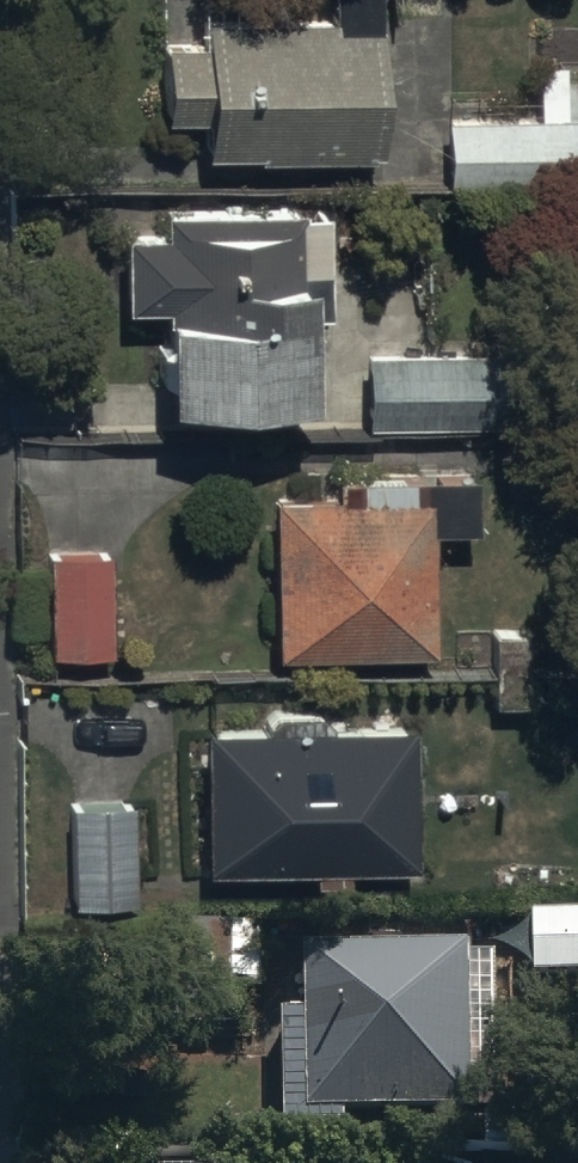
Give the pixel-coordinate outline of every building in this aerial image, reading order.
[(329,23),(208,24),(208,0),(158,0),(159,130),(203,130),(203,167),(378,166),(376,0),(329,0),(329,23)] [(562,68),(534,69),(535,118),(441,119),(442,180),(577,178),(577,80),(562,80),(562,68)] [(156,390),(168,390),(168,420),(310,419),(310,301),(328,301),(328,214),(166,215),(166,240),(122,240),(122,318),(168,318),(168,346),(156,346),(156,390)] [(428,305),(365,305),(366,433),(528,432),(528,351),(429,352),(428,305)] [(272,503),(274,662),(435,662),(434,540),(476,539),(475,482),(356,482),(357,502),(272,503)] [(110,661),(110,559),(48,559),(48,661),(110,661)] [(413,877),(413,734),(331,734),(331,716),(269,716),(269,734),(203,734),(203,878),(311,878),(311,890),(349,890),(349,877),(413,877)] [(133,906),(133,809),(73,810),(74,906),(133,906)] [(534,925),(533,990),(577,990),(577,926),(534,925)] [(476,1131),(474,964),(308,965),(309,1022),(285,1022),(286,1145),(349,1144),(349,1132),(476,1131)]
